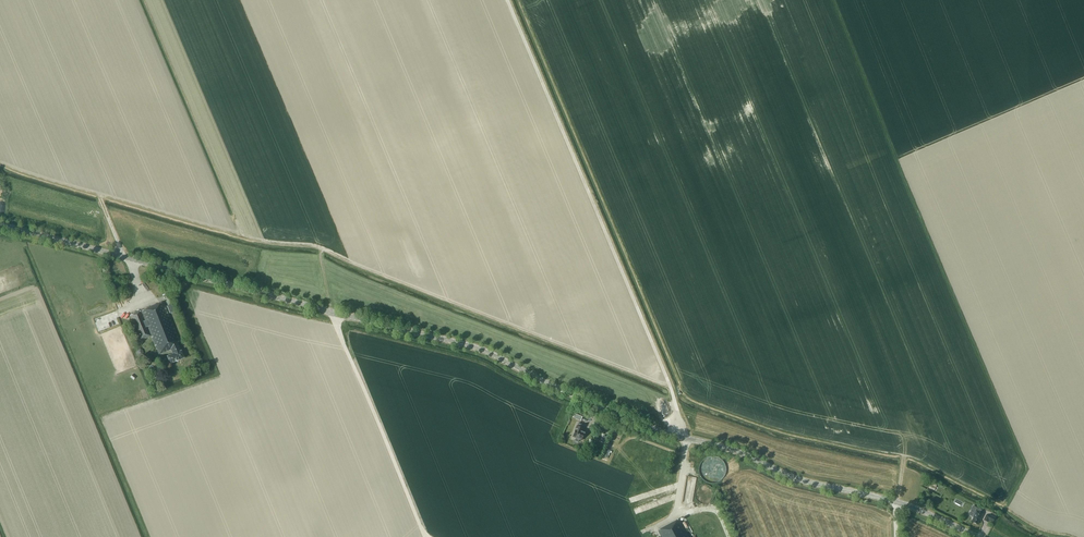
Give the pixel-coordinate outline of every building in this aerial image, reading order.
[(130,315),(130,316),(140,340),(151,336),(158,354),(170,349),(173,354),(167,356),(170,364),(184,358),(180,350),(180,351),(177,342),(179,341),(168,316),(163,302),(130,315)] [(576,409),(573,417),(581,420),(584,413),(576,409)] [(582,440),(585,433),(582,432),(585,426),(578,423),(577,425),(573,436),(576,438),(575,441),(578,442),(580,439),(582,440)] [(970,515),(972,516),(972,517),(973,517),(972,522),(978,524),(980,520),(983,514),(980,513),(982,510),(977,508),(976,511),(976,510),(975,510),(973,513),(971,512),(970,512),(969,514),(970,515)] [(658,531),(661,536),(689,536),(687,534),(682,524),(679,519),(658,531)]
